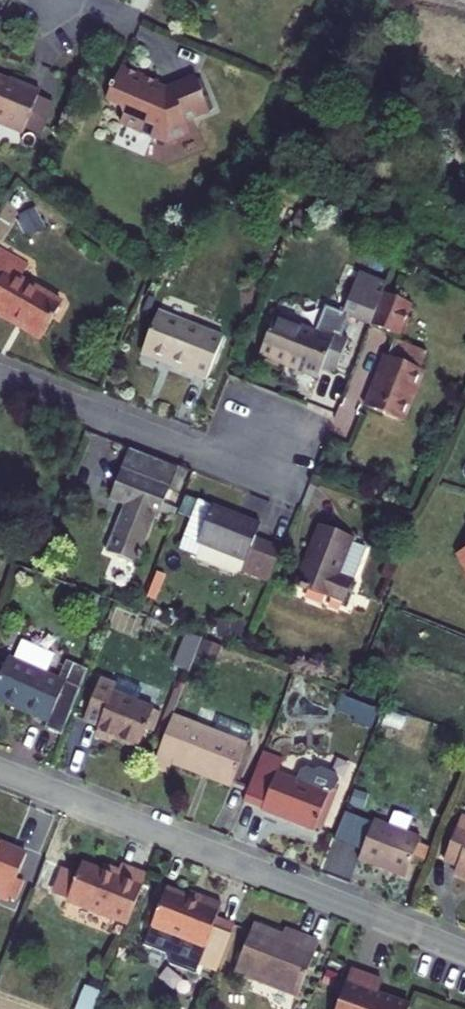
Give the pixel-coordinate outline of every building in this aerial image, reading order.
[(115,122),(159,142),(171,138),(178,122),(203,112),(191,78),(164,88),(162,93),(152,89),(155,82),(118,67),(103,99),(115,105),(118,117),(115,122)] [(0,79),(0,120),(9,124),(7,128),(21,134),(24,130),(40,137),(43,126),(28,119),(36,99),(39,92),(24,86),(23,89),(0,79)] [(28,119),(43,126),(52,106),(36,99),(28,119)] [(40,340),(60,306),(19,282),(27,267),(0,252),(0,316),(40,340)] [(384,294),(387,284),(359,273),(344,315),(371,327),(384,294)] [(384,294),(371,327),(399,337),(411,305),(384,294)] [(206,380),(222,340),(158,314),(143,350),(175,363),(174,368),(206,380)] [(321,370),(335,376),(348,341),(335,336),(333,340),(274,319),(260,356),(317,379),(321,370)] [(412,368),(418,352),(394,343),(387,359),(412,368)] [(141,355),(174,368),(175,363),(143,350),(141,355)] [(385,358),(366,409),(403,424),(423,373),(421,372),(427,356),(418,352),(412,368),(387,359),(385,358)] [(158,522),(171,490),(123,472),(110,502),(126,508),(107,554),(137,565),(156,521),(158,522)] [(183,540),(242,564),(238,572),(266,583),(280,549),(252,538),(257,525),(199,501),(183,540)] [(328,600),(343,606),(352,581),(338,576),(352,541),(319,528),(310,552),(312,553),(309,563),(306,562),(296,587),(307,592),(309,589),(330,598),(328,600)] [(456,557),(464,575),(464,552),(456,557)] [(50,721),(65,687),(66,685),(46,676),(55,657),(22,643),(13,661),(9,660),(0,680),(0,703),(49,724),(50,721)] [(245,677),(261,683),(265,671),(250,665),(245,677)] [(139,750),(147,731),(154,711),(113,695),(115,688),(100,682),(84,722),(99,728),(97,734),(114,741),(139,750)] [(50,721),(66,728),(80,691),(65,687),(50,721)] [(154,711),(147,731),(154,734),(162,714),(154,711)] [(197,712),(193,724),(212,732),(217,720),(197,712)] [(173,717),(153,768),(168,774),(173,764),(232,787),(235,780),(245,750),(245,747),(250,733),(217,720),(212,732),(193,724),(173,717)] [(111,747),(114,741),(97,734),(94,740),(111,747)] [(245,750),(235,780),(243,783),(255,751),(245,747),(245,750)] [(263,754),(243,804),(262,811),(261,814),(314,834),(329,796),(336,793),(340,784),(337,777),(322,771),(315,774),(308,771),(302,774),(298,783),(276,774),(282,761),(263,754)] [(464,876),(464,820),(461,818),(444,861),(457,866),(456,872),(464,876)] [(405,879),(410,867),(419,843),(419,839),(374,822),(358,861),(405,879)] [(419,843),(410,867),(416,869),(425,845),(419,843)] [(0,845),(0,899),(9,903),(27,856),(0,845)] [(68,903),(128,927),(138,902),(145,886),(147,878),(121,868),(119,872),(116,879),(102,873),(82,866),(76,881),(68,900),(68,903)] [(116,879),(119,872),(105,867),(102,873),(116,879)] [(62,897),(68,900),(76,881),(69,878),(62,897)] [(145,886),(138,902),(147,906),(153,890),(145,886)] [(197,969),(216,976),(234,929),(216,922),(221,908),(202,900),(200,906),(166,892),(143,949),(165,958),(169,968),(194,978),(197,969)] [(148,921),(153,922),(164,897),(158,894),(148,921)] [(318,946),(300,938),(296,945),(282,939),(253,929),(236,974),(298,998),(318,946)] [(296,945),(300,938),(285,932),(282,939),(296,945)] [(382,981),(352,969),(337,1008),(410,1008),(376,995),(382,981)]
